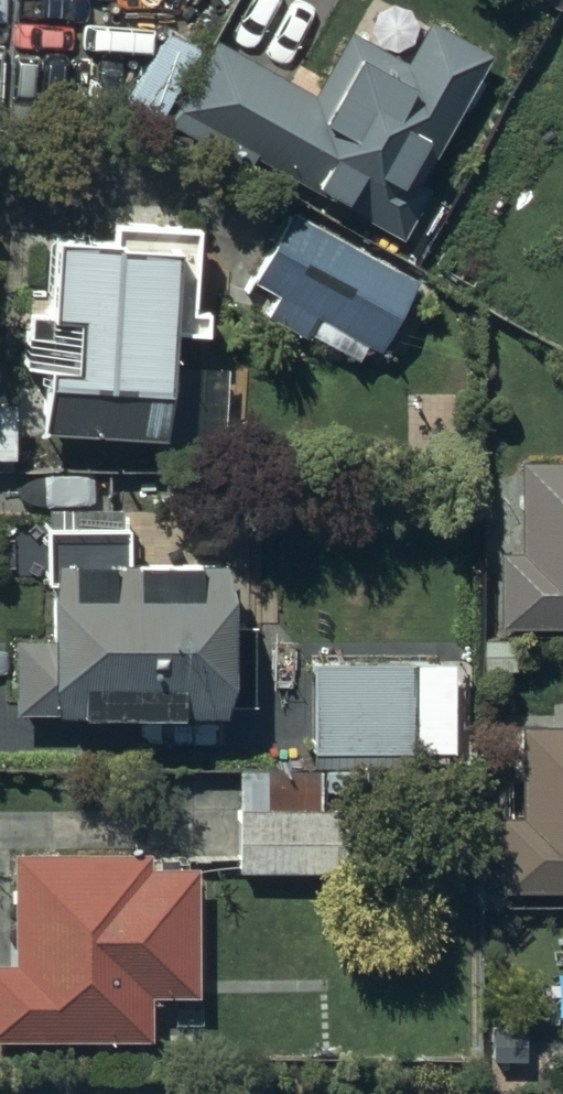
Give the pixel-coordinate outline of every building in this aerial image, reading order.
[(309,97),(211,41),(163,122),(246,170),(253,158),(396,241),(425,190),(415,185),(489,59),(428,24),(405,65),(347,31),(309,97)] [(413,284),(290,213),(248,285),(274,300),(265,317),(302,338),(313,320),(373,354),(413,284)] [(107,244),(48,242),(45,317),(22,316),(20,373),(39,374),(37,432),(161,436),(165,336),(200,338),(201,314),(185,313),(188,230),(108,227),(107,244)] [(0,406),(0,462),(11,462),(11,406),(0,406)] [(519,464),(519,554),(496,554),(496,629),(562,629),(562,463),(519,464)] [(41,641),(9,640),(8,715),(48,715),(48,720),(217,721),(217,706),(250,706),(250,627),(222,626),(223,565),(123,565),(123,528),(118,528),(118,511),(44,511),(44,528),(38,528),(38,588),(41,588),(41,641)] [(452,665),(310,665),(310,756),(452,756),(452,665)] [(519,729),(520,819),(498,819),(499,894),(562,894),(562,729),(519,729)] [(318,771),(236,771),(237,874),(347,874),(347,812),(318,812),(318,771)] [(9,853),(9,965),(0,965),(0,1043),(147,1043),(147,999),(192,999),(192,870),(146,870),(146,853),(9,853)]
